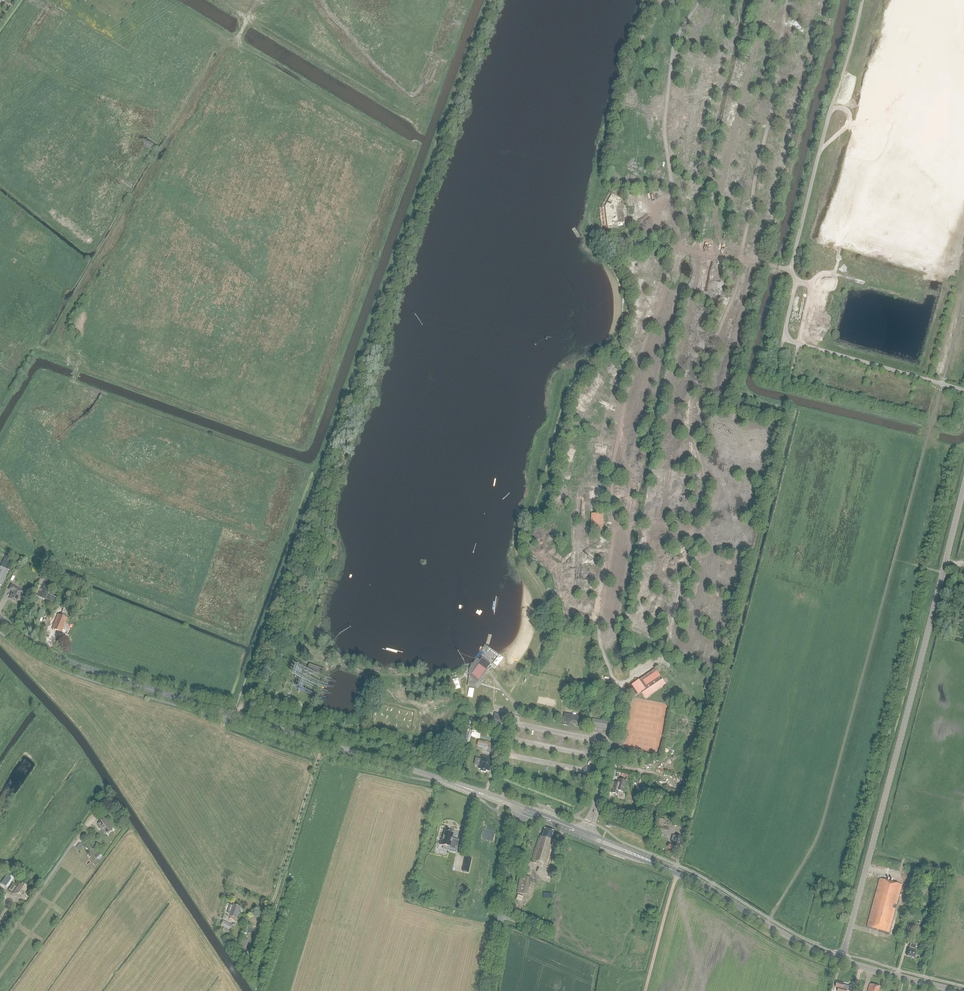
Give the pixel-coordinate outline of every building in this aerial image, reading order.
[(610,191),(603,207),(605,229),(619,227),(619,223),(628,222),(630,223),(629,212),(631,208),(620,203),(623,197),(610,191)] [(708,266),(706,272),(721,275),(723,269),(708,266)] [(697,300),(699,290),(690,288),(688,298),(697,300)] [(650,300),(636,296),(635,300),(637,301),(637,303),(643,305),(644,302),(649,304),(650,300)] [(671,311),(674,298),(671,297),(670,300),(667,299),(665,306),(668,307),(667,310),(671,311)] [(741,336),(728,332),(727,336),(733,338),(733,341),(737,342),(738,339),(740,340),(741,336)] [(689,354),(696,356),(697,353),(701,354),(703,351),(692,347),(689,354)] [(641,385),(647,386),(650,372),(643,371),(641,385)] [(716,392),(725,395),(729,384),(716,379),(714,383),(719,384),(716,392)] [(589,406),(577,401),(576,403),(585,407),(584,409),(587,411),(589,406)] [(571,461),(577,446),(566,442),(561,457),(571,461)] [(681,486),(679,499),(687,501),(687,498),(689,498),(691,488),(681,486)] [(654,513),(662,514),(664,504),(658,503),(657,507),(655,506),(654,513)] [(547,523),(543,528),(549,534),(553,529),(547,523)] [(539,534),(535,539),(542,544),(546,538),(539,534)] [(536,557),(544,554),(542,548),(534,551),(536,557)] [(9,571),(14,561),(8,558),(4,568),(9,571)] [(542,564),(547,569),(553,563),(548,558),(542,564)] [(549,571),(554,576),(560,571),(555,566),(549,571)] [(54,582),(45,577),(43,580),(41,579),(34,592),(53,602),(55,598),(48,594),(54,582)] [(21,598),(24,592),(11,585),(8,590),(12,592),(8,599),(15,602),(19,597),(21,598)] [(656,606),(654,613),(664,616),(666,608),(656,606)] [(716,624),(724,626),(727,614),(719,611),(716,624)] [(61,633),(67,619),(58,615),(52,629),(61,633)] [(469,667),(484,677),(491,668),(494,670),(500,661),(487,651),(481,659),(477,657),(469,667)] [(326,670),(311,665),(309,670),(314,672),(319,674),(318,674),(325,674),(326,670)] [(503,672),(498,678),(505,684),(510,678),(503,672)] [(656,672),(643,681),(646,686),(647,685),(659,677),(656,672)] [(650,688),(643,692),(642,693),(645,699),(666,685),(662,679),(650,688)] [(640,683),(638,680),(630,686),(636,695),(643,691),(645,689),(640,683)] [(643,681),(640,683),(645,689),(643,691),(643,692),(650,688),(647,685),(646,686),(643,681)] [(469,695),(474,684),(468,682),(464,693),(469,695)] [(486,722),(497,725),(496,729),(503,731),(504,727),(506,728),(507,724),(505,724),(507,717),(495,713),(493,718),(488,717),(486,722)] [(585,717),(584,717),(584,715),(581,715),(580,716),(564,713),(562,725),(568,726),(569,722),(583,725),(588,726),(590,718),(585,717)] [(591,727),(606,730),(608,722),(592,719),(591,727)] [(470,736),(490,742),(492,734),(472,729),(470,736)] [(488,742),(478,739),(477,746),(486,748),(488,742)] [(492,759),(481,756),(479,763),(480,764),(479,769),(481,770),(481,772),(485,773),(486,771),(489,772),(492,759)] [(687,769),(683,784),(688,785),(692,770),(687,769)] [(626,782),(619,780),(618,783),(614,782),(611,793),(618,794),(619,791),(623,792),(626,782)] [(668,788),(666,793),(678,796),(679,791),(668,788)] [(98,825),(105,834),(107,833),(108,834),(112,831),(111,829),(112,828),(105,819),(98,825)] [(544,829),(542,836),(540,835),(538,842),(537,845),(532,863),(547,867),(556,838),(552,837),(553,831),(544,829)] [(441,840),(440,845),(450,847),(449,851),(456,852),(458,843),(452,841),(454,833),(445,831),(444,836),(443,836),(442,840),(441,840)] [(675,836),(672,836),(671,840),(671,841),(674,842),(672,847),(679,849),(682,837),(675,836)] [(8,874),(1,883),(7,888),(14,878),(8,874)] [(529,878),(520,876),(517,893),(527,895),(529,878)] [(866,927),(889,933),(902,885),(880,879),(866,927)] [(13,894),(20,899),(27,888),(25,887),(26,886),(22,883),(21,884),(20,883),(13,894)] [(237,918),(241,907),(234,905),(233,905),(230,904),(227,913),(230,914),(230,916),(237,918)] [(221,925),(229,930),(232,925),(223,921),(221,925)] [(907,956),(911,958),(911,959),(913,959),(913,958),(915,958),(916,952),(915,952),(916,945),(910,944),(909,950),(907,956)] [(844,985),(844,984),(836,982),(835,987),(838,988),(837,990),(846,990),(847,986),(844,985)]
